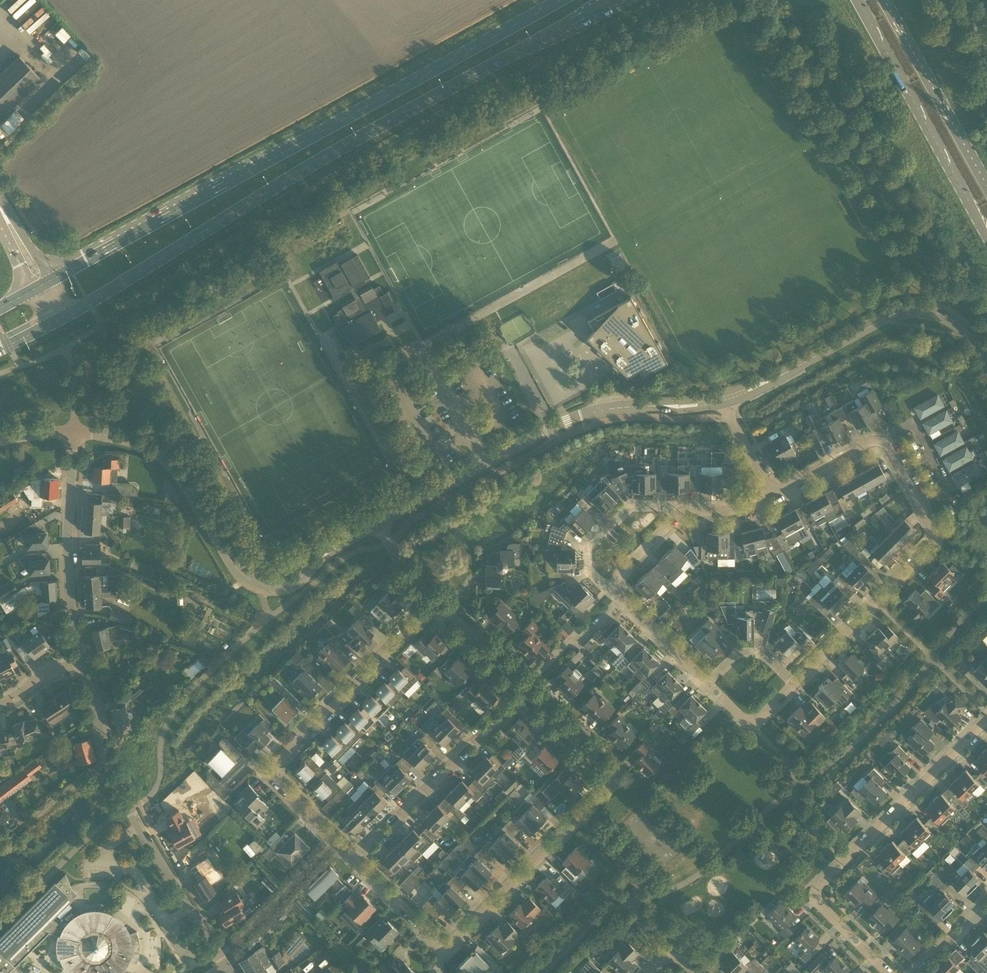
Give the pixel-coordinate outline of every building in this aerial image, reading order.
[(34,0),(7,0),(9,2),(3,8),(23,29),(43,10),(34,0)] [(47,45),(60,32),(50,22),(37,36),(47,45)] [(63,49),(77,65),(86,56),(72,41),(63,49)] [(19,56),(0,74),(0,120),(43,80),(19,56)] [(69,75),(77,67),(72,62),(64,71),(69,75)] [(333,226),(328,217),(311,228),(317,237),(333,226)] [(372,287),(360,294),(361,296),(360,297),(354,286),(370,277),(357,254),(341,263),(339,260),(319,272),(334,297),(350,288),(356,299),(342,306),(343,308),(337,312),(338,313),(333,316),(338,325),(339,324),(352,345),(361,340),(361,342),(382,331),(376,321),(395,310),(392,304),(396,302),(389,290),(384,293),(379,286),(373,289),(372,287)] [(600,299),(610,293),(607,287),(596,293),(600,299)] [(618,368),(627,376),(650,364),(653,370),(667,362),(659,349),(661,347),(658,342),(656,343),(641,316),(643,315),(640,309),(638,310),(631,297),(594,317),(600,323),(586,338),(598,349),(596,351),(601,355),(603,353),(614,364),(612,365),(617,370),(618,368)] [(407,320),(402,311),(388,319),(394,328),(407,320)] [(416,338),(411,328),(392,338),(397,349),(416,338)] [(863,389),(870,385),(865,377),(858,381),(863,389)] [(863,404),(857,407),(866,422),(875,417),(872,411),(881,406),(872,389),(859,397),(863,404)] [(825,397),(828,404),(834,401),(831,395),(825,397)] [(919,420),(944,407),(938,395),(913,409),(919,420)] [(845,419),(850,416),(856,427),(866,422),(857,407),(854,400),(839,408),(845,419)] [(833,420),(828,423),(836,438),(846,433),(839,421),(845,419),(839,408),(829,413),(833,420)] [(921,425),(928,437),(953,423),(947,411),(921,425)] [(836,438),(828,423),(824,416),(816,421),(812,413),(805,417),(812,429),(817,426),(827,444),(836,438)] [(770,443),(775,453),(790,444),(795,441),(791,434),(796,431),(792,424),(778,432),(781,437),(770,443)] [(932,445),(939,457),(965,443),(958,431),(932,445)] [(822,447),(814,432),(807,435),(815,450),(822,447)] [(795,454),(790,444),(775,453),(780,462),(795,454)] [(966,447),(942,461),(948,472),(973,459),(966,447)] [(655,478),(661,478),(661,465),(661,456),(652,457),(652,464),(650,464),(650,473),(644,473),(644,491),(655,491),(655,478)] [(93,474),(92,478),(94,479),(94,482),(109,483),(109,482),(117,483),(118,468),(119,468),(119,459),(104,458),(103,467),(94,467),(94,473),(93,474)] [(610,458),(605,460),(609,468),(613,466),(610,458)] [(711,491),(722,491),(722,478),(733,478),(733,462),(722,462),(722,473),(711,473),(711,491)] [(622,463),(615,466),(620,480),(628,477),(633,477),(633,491),(644,491),(644,473),(635,473),(635,470),(629,470),(626,472),(622,463)] [(878,463),(868,469),(876,483),(886,478),(878,463)] [(975,463),(950,477),(956,488),(982,475),(975,463)] [(27,470),(24,465),(14,471),(16,475),(27,470)] [(678,491),(678,473),(667,473),(667,465),(661,465),(661,478),(667,478),(667,491),(678,491)] [(688,473),(678,473),(678,491),(688,491),(688,478),(694,478),(694,465),(688,465),(688,473)] [(711,491),(711,473),(701,473),(701,465),(694,465),(694,478),(700,478),(700,491),(711,491)] [(620,480),(615,466),(607,469),(609,474),(600,477),(601,480),(594,487),(599,492),(611,504),(619,497),(609,487),(613,483),(620,480)] [(865,489),(876,483),(868,469),(862,472),(862,471),(861,472),(862,472),(858,475),(865,489)] [(853,477),(848,480),(855,494),(865,489),(858,475),(854,477),(854,476),(853,477)] [(42,477),(26,487),(30,493),(41,486),(41,496),(58,497),(58,490),(59,486),(58,486),(59,479),(42,478),(42,477)] [(855,494),(848,480),(837,486),(845,500),(855,494)] [(112,485),(111,494),(135,495),(135,490),(131,486),(112,485)] [(26,486),(0,502),(0,512),(30,493),(26,487),(26,486)] [(604,512),(611,504),(599,492),(594,487),(589,492),(590,495),(588,496),(582,489),(577,494),(581,498),(590,507),(594,503),(604,512)] [(118,495),(102,493),(101,501),(117,502),(118,495)] [(830,503),(824,493),(815,498),(826,518),(827,520),(844,511),(837,499),(830,503)] [(124,505),(132,505),(133,497),(125,497),(124,505)] [(575,516),(588,528),(595,521),(586,511),(590,507),(581,498),(577,503),(582,509),(575,516)] [(810,512),(805,515),(811,526),(826,518),(815,498),(805,503),(810,512)] [(86,501),(84,532),(100,533),(102,503),(86,501)] [(806,529),(811,526),(805,515),(800,518),(795,509),(785,514),(798,537),(807,532),(806,529)] [(20,531),(22,529),(15,516),(10,518),(6,510),(2,512),(2,513),(0,515),(0,534),(2,537),(12,531),(14,534),(20,531)] [(783,532),(776,536),(784,550),(791,546),(789,542),(798,537),(785,514),(776,519),(783,532)] [(121,516),(121,527),(130,528),(131,517),(121,516)] [(575,516),(567,523),(565,522),(559,528),(552,525),(550,532),(563,538),(566,531),(570,526),(580,536),(588,528),(575,516)] [(896,528),(907,539),(915,531),(904,519),(896,528)] [(22,529),(20,531),(24,539),(27,539),(28,548),(47,546),(47,545),(49,545),(49,539),(47,539),(46,532),(36,533),(36,531),(40,529),(35,522),(22,529)] [(761,528),(751,530),(756,551),(757,554),(772,550),(774,555),(784,550),(776,536),(775,537),(764,539),(761,528)] [(907,539),(896,528),(888,536),(899,547),(902,544),(903,544),(903,543),(907,539)] [(743,543),(734,545),(734,558),(734,560),(750,556),(751,554),(750,552),(756,551),(751,530),(740,533),(743,543)] [(545,550),(545,560),(574,560),(574,549),(561,549),(561,543),(563,538),(550,532),(548,543),(548,550),(545,550)] [(718,558),(718,533),(707,533),(707,546),(701,546),(701,558),(718,558)] [(728,558),(734,558),(734,545),(728,545),(728,533),(718,533),(718,558),(728,558)] [(891,555),(879,544),(871,535),(862,544),(871,553),(872,552),(883,563),(891,555)] [(899,547),(888,536),(879,544),(891,555),(895,551),(896,551),(896,550),(899,547)] [(83,562),(100,562),(100,565),(109,565),(110,557),(100,557),(100,545),(86,545),(86,551),(83,551),(83,562)] [(857,565),(852,569),(865,581),(872,574),(864,565),(869,559),(855,545),(849,551),(856,558),(853,561),(857,565)] [(674,546),(667,554),(679,566),(686,559),(694,567),(700,562),(690,548),(683,555),(674,546)] [(488,560),(488,564),(486,564),(486,585),(501,585),(501,570),(503,570),(504,570),(506,569),(506,567),(507,565),(514,565),(514,550),(500,550),(500,552),(496,552),(493,553),(490,555),(489,557),(488,560)] [(49,566),(51,566),(50,560),(49,560),(49,559),(38,560),(37,553),(25,554),(19,559),(25,568),(30,568),(30,574),(50,572),(49,566)] [(679,566),(667,554),(659,562),(668,571),(664,575),(671,582),(683,570),(679,566)] [(574,571),(574,560),(545,560),(545,570),(548,570),(548,577),(561,577),(561,571),(574,571)] [(946,581),(949,584),(953,583),(962,575),(952,565),(949,568),(943,563),(928,577),(933,582),(928,587),(939,598),(944,592),(939,587),(946,581)] [(85,592),(116,590),(122,594),(121,575),(106,576),(100,576),(99,574),(96,575),(96,565),(84,566),(85,575),(84,575),(85,592)] [(865,581),(852,569),(849,565),(837,577),(846,586),(850,582),(857,589),(865,581)] [(171,589),(176,579),(157,570),(152,581),(171,589)] [(650,570),(643,578),(655,590),(662,583),(668,589),(673,584),(671,582),(664,575),(659,579),(650,570)] [(698,575),(694,580),(699,585),(703,581),(698,575)] [(823,587),(841,605),(849,597),(842,590),(846,586),(837,577),(833,581),(831,580),(823,587)] [(645,595),(641,598),(646,603),(649,599),(648,598),(655,590),(643,578),(635,585),(645,595)] [(786,578),(775,578),(775,587),(784,586),(786,578)] [(2,600),(18,590),(12,580),(0,588),(0,601),(2,600)] [(41,594),(42,601),(58,600),(56,580),(40,581),(41,584),(25,586),(18,590),(2,600),(4,602),(3,607),(5,610),(9,611),(13,609),(14,604),(30,595),(41,594)] [(579,583),(570,592),(567,588),(565,582),(549,588),(569,608),(574,603),(587,591),(579,583)] [(406,596),(395,586),(377,604),(383,611),(385,609),(392,616),(402,605),(400,603),(406,596)] [(826,605),(831,611),(833,613),(841,605),(823,587),(816,594),(815,594),(809,600),(820,611),(826,605)] [(755,597),(771,597),(771,588),(755,588),(755,597)] [(923,616),(932,607),(938,602),(925,589),(920,595),(915,590),(904,602),(910,608),(903,614),(915,625),(924,616),(923,616)] [(116,590),(85,592),(86,607),(102,606),(101,597),(116,596),(116,590)] [(150,597),(137,591),(134,597),(147,603),(150,597)] [(587,591),(574,603),(581,609),(575,615),(580,620),(589,611),(585,607),(594,598),(587,591)] [(802,595),(797,600),(803,606),(809,601),(802,595)] [(497,623),(507,633),(519,622),(513,616),(514,615),(501,601),(492,610),(495,612),(489,617),(496,624),(497,623)] [(671,606),(669,608),(662,615),(666,619),(675,610),(671,606)] [(734,617),(734,629),(739,629),(739,637),(742,637),(742,639),(750,639),(750,637),(753,637),(753,629),(758,629),(767,632),(774,611),(764,608),(763,612),(753,612),(753,610),(745,610),(745,617),(739,617),(734,617)] [(130,625),(132,617),(112,610),(109,618),(130,625)] [(55,611),(48,614),(50,618),(51,621),(58,618),(55,611)] [(374,634),(358,619),(347,629),(353,635),(346,641),(357,651),(374,634)] [(517,646),(528,657),(529,657),(532,654),(538,660),(549,649),(532,631),(538,625),(532,619),(520,631),(526,637),(517,646)] [(722,641),(727,637),(709,619),(701,628),(706,633),(705,635),(706,637),(701,642),(700,640),(695,645),(704,654),(706,652),(712,657),(719,650),(721,652),(726,646),(722,641)] [(566,621),(561,626),(569,634),(574,629),(566,621)] [(91,631),(96,649),(111,646),(110,641),(124,637),(122,630),(135,634),(137,630),(121,624),(91,631)] [(620,624),(618,625),(610,634),(605,630),(602,633),(599,629),(593,636),(601,643),(608,637),(615,644),(628,631),(620,624)] [(869,659),(869,658),(875,665),(881,658),(877,655),(886,646),(888,648),(898,637),(887,626),(882,631),(878,627),(868,638),(873,643),(869,647),(869,646),(863,652),(862,652),(869,659)] [(803,654),(815,643),(803,631),(801,633),(800,632),(797,632),(792,636),(783,627),(776,634),(780,638),(775,643),(787,655),(796,646),(803,654)] [(562,628),(556,634),(562,640),(569,634),(562,628)] [(6,635),(15,649),(21,645),(12,631),(6,635)] [(22,641),(32,655),(35,659),(40,655),(39,653),(50,646),(40,631),(29,638),(28,637),(22,641)] [(611,662),(616,667),(629,654),(625,649),(635,639),(628,631),(615,644),(622,651),(611,662)] [(445,644),(438,637),(435,634),(431,638),(425,633),(414,644),(425,655),(426,653),(432,658),(439,651),(442,653),(448,647),(445,645),(445,644)] [(319,652),(320,653),(318,655),(318,658),(321,662),(325,662),(326,660),(336,670),(342,664),(343,665),(349,659),(338,648),(343,644),(334,634),(328,640),(330,641),(319,652)] [(345,642),(339,648),(342,652),(345,649),(350,655),(354,651),(345,642)] [(633,658),(629,654),(616,667),(620,672),(627,665),(634,672),(651,655),(644,647),(633,658)] [(210,662),(204,654),(203,653),(184,670),(191,678),(210,662)] [(402,653),(398,657),(404,663),(408,659),(402,653)] [(17,664),(12,654),(6,657),(7,659),(0,663),(0,678),(8,674),(9,676),(15,673),(12,667),(17,664)] [(598,660),(593,655),(589,659),(594,665),(598,660)] [(639,682),(644,686),(653,677),(649,673),(659,663),(651,655),(634,672),(641,680),(639,682)] [(863,667),(855,659),(851,655),(840,665),(847,672),(841,678),(852,689),(858,682),(856,681),(859,678),(856,675),(863,667)] [(321,687),(307,672),(314,666),(304,656),(295,665),(302,672),(291,683),(302,694),(303,693),(309,698),(315,691),(316,692),(321,687)] [(972,665),(963,657),(962,656),(954,664),(963,674),(972,665)] [(444,671),(458,685),(471,673),(461,663),(463,662),(458,657),(453,662),(449,658),(440,667),(445,671),(444,671)] [(986,662),(985,660),(973,672),(986,686),(986,661),(986,662)] [(576,669),(573,672),(568,666),(555,678),(560,683),(558,686),(563,692),(563,693),(567,696),(568,696),(569,698),(583,685),(577,679),(582,675),(576,669)] [(398,669),(395,672),(390,678),(392,680),(405,693),(418,680),(405,667),(400,671),(398,669)] [(655,684),(662,691),(675,679),(667,671),(657,681),(653,677),(644,686),(639,690),(644,695),(655,684)] [(145,678),(137,685),(121,698),(126,704),(142,691),(150,684),(145,678)] [(939,678),(934,683),(943,692),(948,687),(939,678)] [(658,696),(664,702),(658,708),(664,714),(668,710),(677,701),(672,697),(683,686),(675,679),(662,691),(658,696)] [(405,693),(392,680),(388,685),(386,682),(377,691),(392,706),(405,693)] [(830,680),(824,685),(822,683),(818,687),(820,689),(814,695),(827,707),(839,695),(845,701),(853,693),(843,684),(838,688),(830,680)] [(485,686),(487,684),(485,682),(480,688),(475,683),(463,694),(472,702),(475,700),(485,710),(497,697),(485,686)] [(300,702),(285,687),(283,689),(282,692),(281,693),(283,696),(272,708),(274,711),(274,712),(273,714),(278,717),(279,716),(285,722),(285,723),(287,721),(289,722),(289,723),(296,713),(295,713),(298,710),(295,707),(300,702)] [(372,695),(368,699),(363,704),(365,707),(378,719),(385,727),(386,725),(385,724),(389,721),(383,714),(392,706),(377,691),(376,691),(378,693),(374,698),(372,695)] [(67,714),(66,714),(75,709),(64,692),(41,707),(52,724),(58,720),(59,720),(66,715),(67,714)] [(626,693),(621,698),(625,702),(630,697),(626,693)] [(585,702),(580,708),(588,716),(586,718),(587,718),(588,717),(591,720),(596,716),(602,722),(614,709),(602,697),(599,699),(593,694),(588,700),(588,702),(585,702)] [(966,706),(967,706),(955,694),(941,707),(937,703),(925,712),(937,721),(939,719),(945,723),(946,722),(951,727),(954,724),(955,725),(959,720),(958,719),(961,716),(958,713),(966,706)] [(680,709),(686,715),(699,703),(691,695),(681,705),(677,701),(668,710),(673,716),(680,709)] [(434,696),(429,701),(422,708),(427,713),(439,701),(434,696)] [(637,705),(632,699),(627,704),(632,709),(637,705)] [(454,701),(447,706),(453,712),(459,707),(454,701)] [(679,722),(687,729),(691,734),(700,725),(696,721),(706,710),(699,703),(686,715),(679,722)] [(804,711),(800,707),(799,706),(787,719),(802,735),(815,722),(818,725),(826,717),(812,703),(804,711)] [(130,712),(127,712),(126,706),(110,710),(116,732),(131,728),(129,719),(131,718),(133,716),(132,713),(130,712)] [(358,709),(357,710),(349,718),(364,733),(378,719),(365,707),(361,711),(358,709)] [(444,721),(440,726),(451,737),(459,729),(458,728),(462,724),(446,708),(438,716),(444,721)] [(636,735),(626,725),(622,721),(623,720),(618,715),(607,727),(611,731),(607,736),(615,744),(616,743),(622,749),(624,747),(626,747),(629,744),(628,743),(636,735)] [(257,746),(259,747),(260,748),(270,738),(266,733),(273,727),(264,718),(250,732),(247,735),(245,733),(240,738),(252,751),(257,746)] [(345,722),(336,731),(351,746),(364,733),(349,718),(352,720),(347,724),(345,722)] [(517,762),(523,756),(534,745),(529,739),(533,735),(524,726),(526,725),(519,718),(513,725),(511,723),(506,728),(508,730),(506,731),(520,745),(510,755),(517,762)] [(10,746),(16,744),(33,737),(33,736),(41,733),(35,719),(27,722),(26,719),(12,725),(16,734),(9,737),(10,746)] [(934,732),(932,730),(921,719),(910,731),(914,734),(907,741),(916,749),(917,748),(924,754),(934,743),(928,738),(934,732)] [(451,737),(440,726),(436,722),(424,735),(434,744),(438,739),(444,745),(451,737)] [(884,734),(890,739),(892,741),(896,737),(889,730),(884,734)] [(332,735),(323,744),(338,759),(351,746),(336,731),(338,733),(334,738),(332,735)] [(10,746),(9,737),(8,732),(0,734),(0,749),(1,749),(1,748),(10,747),(10,746)] [(418,737),(411,745),(415,750),(427,761),(435,754),(429,748),(434,744),(424,735),(420,739),(418,737)] [(69,757),(62,759),(64,768),(96,758),(90,738),(73,744),(72,742),(65,744),(69,757)] [(219,744),(221,746),(224,749),(223,750),(221,748),(208,761),(224,776),(219,781),(224,787),(239,771),(238,770),(241,766),(243,768),(249,762),(227,740),(224,738),(222,739),(220,741),(219,744)] [(654,750),(650,746),(644,740),(633,751),(638,757),(634,762),(641,770),(641,772),(645,775),(646,775),(647,776),(653,770),(655,771),(659,767),(658,765),(660,764),(652,756),(654,754),(654,750)] [(535,744),(534,745),(523,756),(532,764),(534,761),(546,773),(558,761),(548,751),(550,749),(545,744),(541,749),(535,744)] [(404,754),(400,759),(409,768),(414,764),(419,769),(427,761),(415,750),(411,745),(403,753),(404,754)] [(880,763),(884,767),(891,773),(894,770),(901,777),(911,767),(903,759),(908,755),(910,757),(911,757),(899,745),(892,752),(888,752),(880,760),(880,763)] [(982,753),(978,757),(978,758),(975,761),(983,770),(979,774),(986,783),(986,758),(982,753)] [(11,754),(3,756),(4,764),(13,762),(11,754)] [(506,768),(493,754),(488,758),(486,756),(478,764),(490,776),(494,780),(506,768)] [(311,783),(324,770),(309,755),(300,765),(301,766),(295,772),(301,777),(304,781),(307,778),(311,783)] [(387,770),(391,774),(403,786),(411,778),(405,772),(409,768),(400,759),(392,767),(391,766),(387,770)] [(483,793),(489,786),(492,786),(496,782),(494,780),(490,776),(478,764),(470,772),(476,777),(472,782),(483,793)] [(23,768),(0,785),(0,802),(31,779),(23,768)] [(878,783),(884,778),(874,768),(864,777),(868,781),(858,790),(855,787),(851,792),(857,798),(861,793),(866,799),(868,796),(875,803),(886,792),(878,783)] [(578,793),(575,791),(583,784),(577,778),(579,776),(573,770),(569,775),(564,769),(550,783),(556,789),(558,787),(569,798),(571,800),(578,793)] [(958,777),(972,791),(980,784),(984,788),(986,785),(986,783),(979,774),(975,778),(966,769),(958,777)] [(328,801),(332,797),(341,788),(326,773),(317,782),(318,783),(313,789),(322,798),(324,796),(328,800),(328,801)] [(194,774),(186,782),(192,788),(200,781),(194,774)] [(395,794),(403,786),(391,774),(383,782),(378,777),(374,781),(376,783),(382,789),(385,792),(389,788),(395,794)] [(972,791),(958,777),(950,785),(959,794),(955,798),(964,807),(968,803),(964,799),(972,791)] [(349,796),(354,800),(369,785),(364,780),(349,796)] [(476,801),(483,793),(472,782),(468,786),(462,780),(454,788),(466,800),(470,796),(476,801)] [(340,798),(353,785),(349,781),(341,788),(332,797),(336,802),(340,798)] [(836,782),(833,785),(839,790),(843,786),(837,781),(836,782)] [(212,787),(218,793),(222,789),(216,783),(212,787)] [(381,797),(385,792),(382,789),(376,783),(371,787),(369,785),(361,793),(362,793),(378,810),(386,802),(381,797)] [(512,788),(507,783),(503,787),(508,792),(512,788)] [(268,807),(261,800),(256,795),(258,793),(249,784),(240,793),(243,796),(235,804),(257,827),(264,820),(259,814),(258,813),(262,809),(264,811),(268,807)] [(466,800),(454,788),(446,796),(452,802),(447,806),(451,810),(450,810),(460,819),(465,814),(458,807),(466,800)] [(362,793),(354,801),(371,818),(378,810),(362,793)] [(964,807),(955,798),(950,802),(942,793),(938,797),(938,796),(933,800),(950,817),(951,818),(952,817),(954,818),(958,814),(958,812),(959,811),(964,807)] [(534,795),(527,802),(525,800),(518,807),(538,826),(539,825),(540,825),(542,825),(543,824),(544,823),(544,822),(545,819),(546,818),(539,810),(544,805),(534,795)] [(859,819),(856,817),(861,812),(849,799),(843,805),(831,816),(832,817),(827,821),(837,831),(842,826),(847,831),(859,819)] [(928,820),(937,829),(950,817),(933,800),(928,804),(929,805),(926,809),(933,816),(928,820)] [(371,818),(354,801),(347,809),(352,814),(363,825),(371,818)] [(437,805),(430,813),(441,824),(449,816),(446,814),(450,810),(451,810),(447,806),(443,811),(437,805)] [(512,814),(514,816),(507,823),(517,833),(522,828),(529,835),(531,833),(534,833),(536,831),(536,830),(536,828),(538,826),(518,807),(512,814)] [(168,830),(170,834),(177,847),(195,838),(186,820),(185,821),(179,810),(165,817),(171,828),(168,830)] [(477,812),(472,817),(478,823),(483,818),(477,812)] [(434,832),(441,824),(430,813),(422,820),(427,826),(423,830),(432,840),(437,835),(434,832)] [(355,833),(363,825),(352,814),(344,822),(346,824),(342,829),(345,832),(350,828),(355,833)] [(925,841),(923,838),(931,831),(933,833),(936,836),(940,832),(937,829),(928,820),(924,824),(917,817),(909,825),(925,841)] [(979,821),(975,825),(979,829),(977,831),(986,841),(986,829),(979,821)] [(497,840),(511,853),(512,852),(515,852),(515,851),(517,850),(517,849),(517,847),(519,845),(512,838),(517,833),(507,823),(497,832),(501,836),(497,840)] [(904,843),(913,853),(925,841),(909,825),(901,832),(908,839),(904,843)] [(413,829),(405,837),(421,853),(434,841),(432,840),(423,830),(419,835),(413,829)] [(295,833),(283,845),(277,839),(271,846),(263,854),(269,860),(277,852),(290,866),(309,847),(295,833)] [(405,837),(398,845),(409,856),(414,861),(421,853),(405,837)] [(480,850),(490,860),(495,855),(502,862),(504,860),(506,860),(507,860),(508,858),(509,858),(509,855),(511,853),(497,840),(493,844),(489,841),(480,850)] [(899,847),(893,840),(889,844),(888,843),(884,847),(898,862),(906,855),(908,857),(913,853),(904,843),(899,847)] [(457,853),(461,848),(457,844),(453,848),(457,853)] [(398,845),(390,852),(402,864),(409,856),(398,845)] [(581,869),(590,860),(583,853),(585,851),(579,845),(568,856),(568,857),(563,862),(568,867),(563,873),(572,882),(578,876),(576,874),(581,869)] [(900,865),(898,862),(884,847),(879,852),(880,853),(877,856),(883,863),(879,867),(888,876),(900,865)] [(982,863),(986,869),(986,853),(982,848),(981,847),(969,859),(978,868),(982,863)] [(480,850),(473,857),(471,855),(469,855),(463,861),(469,867),(483,881),(485,879),(488,879),(490,877),(490,876),(490,874),(492,872),(485,865),(490,860),(480,850)] [(195,881),(195,882),(191,884),(202,901),(216,892),(208,880),(222,872),(216,862),(220,860),(215,852),(198,863),(205,875),(196,881),(195,881)] [(402,864),(390,852),(382,860),(388,866),(383,870),(389,877),(402,864)] [(969,868),(961,876),(974,888),(982,880),(973,872),(978,868),(969,859),(964,863),(969,868)] [(335,881),(334,879),(338,875),(329,866),(319,876),(316,874),(310,880),(312,883),(306,889),(315,898),(327,885),(325,883),(328,880),(330,882),(332,883),(334,882),(335,881)] [(452,877),(463,887),(468,882),(475,889),(476,888),(477,888),(479,887),(480,887),(481,885),(482,885),(482,883),(482,882),(483,881),(469,867),(465,871),(462,868),(452,877)] [(417,875),(417,876),(414,879),(418,883),(427,874),(423,870),(417,875)] [(948,886),(945,883),(931,870),(927,874),(931,877),(931,883),(935,888),(938,887),(941,891),(943,891),(948,886)] [(140,946),(139,939),(137,931),(125,935),(122,930),(127,927),(126,927),(125,927),(119,920),(112,915),(104,912),(96,911),(88,912),(80,914),(78,916),(71,921),(65,927),(53,919),(76,897),(75,896),(66,874),(0,939),(0,952),(15,967),(49,933),(58,936),(56,943),(57,951),(58,959),(61,958),(64,967),(68,972),(120,972),(121,972),(123,970),(125,967),(126,968),(127,967),(122,964),(125,959),(137,964),(139,955),(140,946)] [(546,877),(536,887),(550,901),(558,894),(562,897),(565,897),(574,889),(560,875),(555,879),(553,877),(550,881),(546,877)] [(966,896),(974,888),(961,876),(953,884),(966,896)] [(442,894),(456,908),(458,906),(460,906),(461,906),(462,904),(463,904),(463,901),(465,899),(458,892),(463,887),(452,877),(446,884),(444,882),(437,889),(442,894)] [(239,878),(233,884),(237,888),(243,882),(239,878)] [(864,886),(858,880),(857,881),(854,881),(851,884),(851,887),(844,894),(853,902),(852,903),(852,904),(853,903),(856,906),(861,901),(867,907),(878,896),(866,884),(864,886)] [(278,885),(273,881),(267,887),(272,891),(278,885)] [(345,885),(336,894),(341,900),(351,890),(345,885)] [(937,891),(933,895),(933,896),(949,912),(957,904),(945,892),(942,896),(937,891)] [(235,922),(243,918),(245,916),(244,914),(254,908),(253,908),(243,898),(241,899),(237,892),(220,903),(224,910),(218,914),(220,917),(220,918),(222,922),(223,923),(225,926),(234,921),(235,922)] [(354,917),(354,918),(354,919),(355,920),(356,921),(357,922),(358,922),(358,923),(359,923),(359,922),(360,922),(360,923),(364,919),(365,920),(371,915),(369,914),(375,908),(361,894),(358,898),(353,892),(342,903),(347,908),(346,909),(354,917)] [(576,896),(576,900),(580,903),(586,898),(580,892),(576,896)] [(421,906),(422,906),(434,919),(442,911),(448,917),(449,915),(450,915),(452,915),(452,914),(454,913),(454,912),(455,910),(455,909),(456,908),(442,894),(437,899),(433,894),(421,906)] [(941,920),(949,912),(933,896),(933,895),(932,894),(924,902),(924,903),(922,905),(919,902),(917,904),(928,916),(933,912),(941,920)] [(879,928),(883,924),(889,929),(899,919),(889,908),(887,910),(882,905),(884,903),(885,899),(886,898),(882,895),(870,906),(875,911),(868,918),(871,920),(870,923),(873,927),(876,926),(879,928)] [(522,906),(520,904),(509,914),(522,927),(540,909),(530,899),(522,906)] [(796,916),(795,915),(781,901),(767,914),(782,929),(780,931),(786,937),(796,928),(790,922),(796,916)] [(907,905),(901,911),(907,918),(914,911),(907,905)] [(301,912),(308,920),(313,915),(306,907),(301,912)] [(281,910),(261,931),(267,937),(287,915),(281,910)] [(332,921),(327,915),(322,920),(327,925),(332,921)] [(380,917),(371,927),(364,934),(373,943),(378,938),(387,947),(394,941),(392,939),(399,931),(388,921),(386,923),(380,917)] [(499,925),(487,937),(492,942),(491,943),(500,952),(508,945),(510,945),(513,942),(513,940),(514,939),(513,939),(519,933),(508,921),(502,927),(499,925)] [(812,946),(817,942),(819,939),(806,927),(794,939),(805,950),(798,956),(806,963),(817,951),(812,946)] [(923,943),(917,937),(907,927),(894,940),(901,947),(903,950),(902,951),(908,958),(913,952),(916,953),(918,950),(918,948),(923,943)] [(299,931),(292,940),(298,945),(306,936),(299,931)] [(984,931),(976,939),(986,950),(986,934),(984,931)] [(356,948),(366,938),(361,934),(351,943),(356,948)] [(721,969),(725,972),(739,958),(734,953),(740,943),(734,938),(716,956),(720,960),(718,963),(721,966),(721,969)] [(986,953),(986,950),(976,939),(968,947),(981,959),(986,953)] [(638,953),(627,942),(609,961),(621,972),(623,972),(633,963),(630,961),(638,953)] [(247,972),(256,972),(265,967),(265,968),(281,958),(277,951),(268,957),(262,947),(248,955),(240,961),(247,972)] [(483,968),(492,972),(506,972),(501,968),(488,955),(481,947),(481,948),(482,949),(477,953),(475,951),(474,950),(472,950),(471,951),(470,952),(471,954),(470,957),(469,956),(460,965),(464,969),(468,970),(473,971),(478,970),(483,968)] [(959,967),(957,965),(964,957),(956,948),(933,971),(935,972),(954,972),(959,967)] [(15,967),(0,952),(0,972),(9,972),(15,967)] [(821,953),(806,967),(812,972),(814,972),(828,959),(821,953)] [(408,967),(404,962),(403,964),(393,955),(383,965),(391,972),(415,972),(408,967)] [(840,961),(835,956),(823,968),(827,972),(843,972),(848,968),(840,961)] [(281,958),(265,968),(265,967),(256,972),(274,972),(276,972),(276,968),(284,963),(281,958)] [(760,963),(754,958),(745,964),(739,958),(725,972),(750,972),(760,963)] [(327,966),(319,972),(345,972),(346,972),(342,967),(341,968),(333,960),(327,966)] [(360,960),(354,966),(359,971),(365,965),(360,960)] [(581,967),(587,972),(603,972),(589,960),(581,967)] [(982,961),(978,965),(985,972),(986,972),(986,965),(982,961)] [(785,967),(788,971),(786,972),(800,972),(801,972),(790,962),(785,967)] [(765,968),(760,963),(750,972),(762,972),(765,968)]
